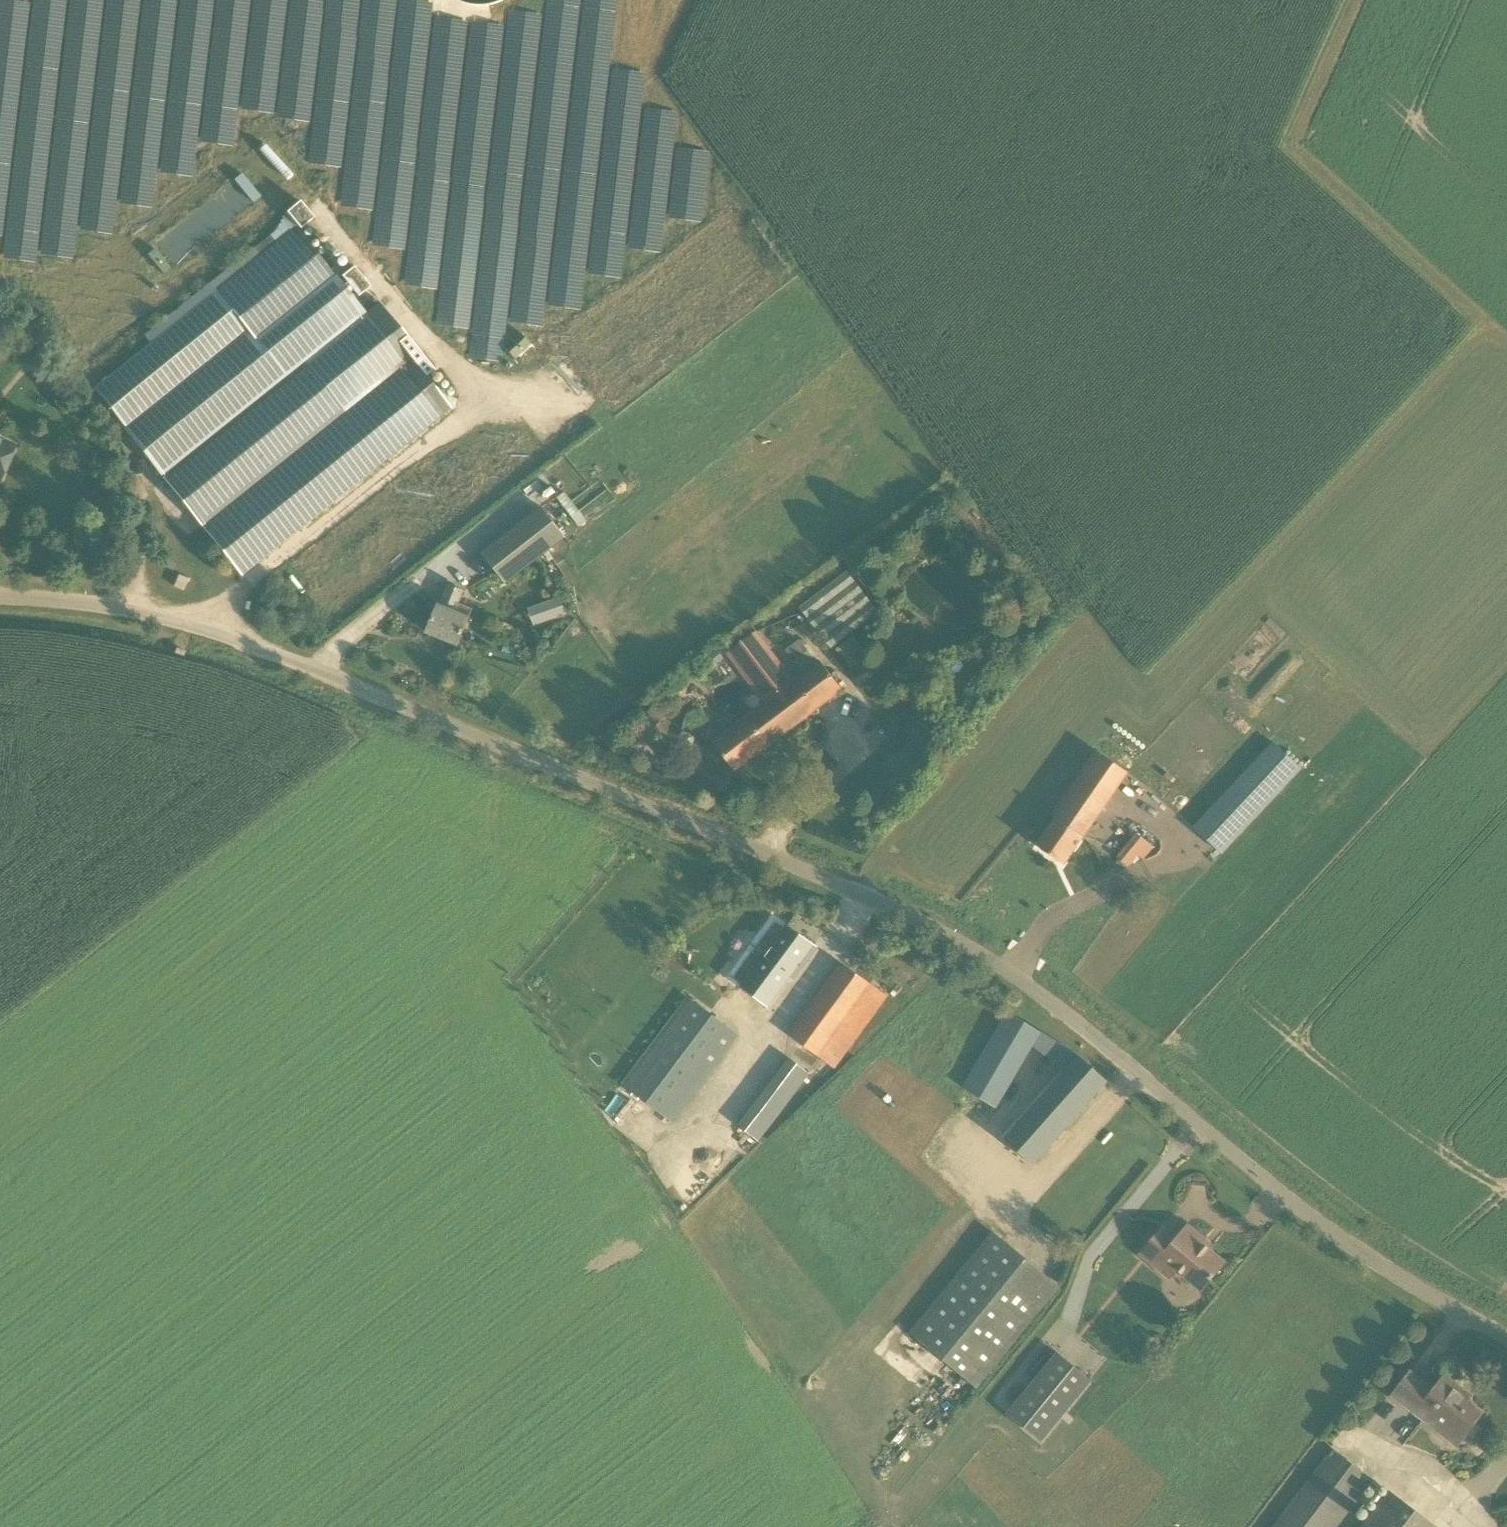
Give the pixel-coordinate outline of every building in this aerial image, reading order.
[(101,207),(81,163),(86,161),(90,102),(92,100),(97,32),(79,31),(68,7),(66,30),(53,2),(59,0),(37,0),(37,2),(11,0),(0,0),(0,234),(3,234),(1,258),(38,261),(39,240),(60,242),(70,237),(67,230),(44,228),(44,223),(64,224),(84,215),(85,206),(101,207)] [(502,11),(507,0),(477,0),(502,11)] [(208,234),(257,196),(241,175),(210,199),(215,205),(196,220),(208,234)] [(472,329),(468,356),(501,361),(506,319),(542,324),(546,296),(551,297),(557,260),(561,237),(540,234),(540,231),(513,227),(516,204),(431,192),(431,189),(342,176),(338,204),(376,209),(371,245),(407,250),(402,284),(439,289),(435,323),(472,329)] [(85,349),(107,377),(95,387),(243,572),(441,413),(403,366),(405,365),(272,199),(85,349)] [(14,444),(0,438),(0,476),(14,444)] [(506,584),(565,538),(541,507),(482,553),(506,584)] [(859,563),(800,608),(847,670),(906,626),(859,563)] [(458,646),(469,618),(456,613),(465,592),(447,585),(427,633),(458,646)] [(732,644),(748,632),(744,625),(727,638),(732,644)] [(735,771),(843,691),(820,659),(793,680),(757,631),(727,653),(764,703),(713,741),(735,771)] [(1095,751),(1051,814),(1057,818),(1038,846),(1064,865),(1128,773),(1150,749),(1121,723),(1095,751)] [(1271,741),(1207,810),(1193,826),(1222,854),(1301,769),(1271,741)] [(1152,847),(1136,833),(1117,855),(1128,865),(1137,855),(1142,859),(1152,847)] [(730,980),(766,1008),(790,978),(792,980),(816,949),(776,918),(755,945),(759,948),(755,953),(752,950),(730,980)] [(842,962),(789,1035),(834,1068),(887,995),(842,962)] [(688,996),(621,1084),(672,1122),(705,1078),(702,1075),(735,1031),(688,996)] [(964,1089),(997,1107),(1040,1030),(1009,1013),(981,1062),(973,1057),(960,1080),(967,1083),(964,1089)] [(1004,1139),(1033,1164),(1107,1081),(1071,1050),(1044,1079),(1049,1084),(1041,1093),(1036,1089),(1015,1113),(1022,1119),(1004,1139)] [(815,1078),(789,1058),(737,1124),(759,1141),(800,1087),(805,1091),(815,1078)] [(612,1135),(637,1103),(624,1093),(600,1125),(612,1135)] [(1205,1241),(1187,1226),(1176,1239),(1162,1228),(1140,1255),(1169,1279),(1177,1270),(1202,1290),(1224,1263),(1202,1245),(1205,1241)] [(993,1232),(910,1332),(977,1388),(1060,1287),(993,1232)] [(1045,1438),(1094,1377),(1060,1349),(1011,1410),(1045,1438)] [(1409,1372),(1390,1397),(1457,1447),(1466,1435),(1475,1423),(1482,1414),(1462,1399),(1466,1394),(1445,1377),(1434,1391),(1409,1372)] [(1475,1423),(1466,1435),(1473,1439),(1481,1428),(1475,1423)] [(1332,1449),(1272,1526),(1338,1526),(1374,1480),(1332,1449)] [(1391,1493),(1365,1526),(1436,1526),(1391,1493)]
